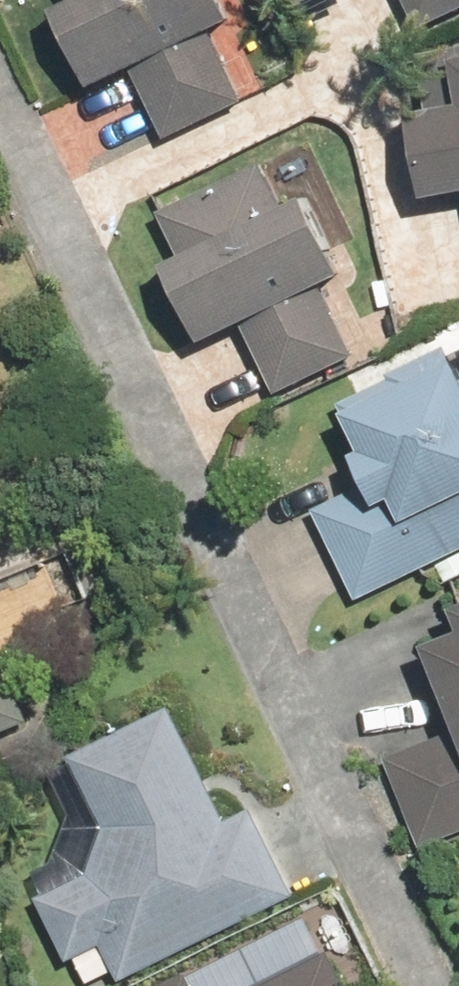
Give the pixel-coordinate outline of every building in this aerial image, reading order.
[(67,0),(104,78),(137,63),(172,134),(251,97),(216,25),(243,12),(237,0),(68,0),(67,0)] [(426,26),(458,10),(458,0),(413,0),(426,26)] [(424,49),(432,101),(423,103),(438,189),(458,185),(458,43),(424,49)] [(324,282),(356,266),(318,189),(291,202),(269,159),(166,209),(188,253),(177,258),(215,335),(247,319),(282,392),(359,354),(324,282)] [(458,551),(458,356),(453,343),(394,372),(395,375),(343,401),(381,478),(318,508),(362,598),(458,551)] [(439,637),(458,693),(458,629),(439,637)] [(22,723),(0,670),(0,732),(22,723)] [(125,980),(301,893),(258,807),(234,818),(177,705),(76,754),(111,825),(95,872),(44,897),(75,959),(79,957),(93,983),(121,970),(125,980)] [(393,754),(425,844),(458,832),(458,730),(393,754)] [(261,985),(355,985),(335,948),(261,985)] [(194,970),(162,985),(203,985),(194,970)]
